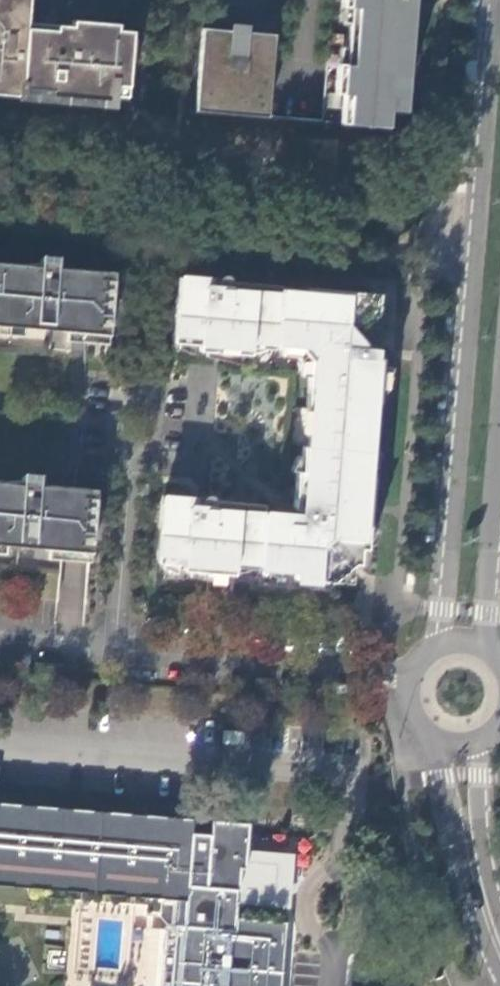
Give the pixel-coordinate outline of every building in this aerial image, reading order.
[(132,31),(117,30),(117,24),(72,20),(72,26),(56,25),(55,30),(41,29),(41,36),(26,34),(27,27),(29,0),(0,0),(0,95),(21,97),(22,89),(50,91),(49,99),(67,100),(67,94),(94,96),(93,103),(110,104),(111,95),(112,84),(127,85),(132,31)] [(321,122),(385,127),(388,98),(393,98),(392,109),(402,110),(411,0),(332,0),(321,122)] [(41,29),(27,27),(26,34),(41,36),(41,29)] [(274,35),(202,29),(195,111),(267,117),(274,35)] [(112,84),(111,95),(127,96),(127,85),(112,84)] [(0,263),(0,325),(52,329),(52,326),(52,322),(103,326),(107,278),(56,274),(56,271),(57,262),(40,260),(39,271),(28,270),(28,265),(0,263)] [(56,271),(56,274),(107,278),(103,326),(52,322),(52,326),(60,326),(60,331),(108,336),(114,272),(65,268),(65,271),(56,271)] [(220,295),(205,294),(206,280),(180,278),(174,343),(200,344),(199,350),(214,352),(215,347),(224,348),(224,353),(250,355),(251,345),(300,349),(310,360),(306,408),(310,409),(307,446),(302,446),(300,471),(296,471),(293,506),(296,510),(305,510),(305,518),(299,524),(288,523),(289,515),(264,513),(265,505),(215,501),(215,499),(214,498),(213,509),(204,508),(203,514),(188,513),(190,499),(163,497),(158,563),(184,565),(183,571),(233,575),(233,566),(294,571),(294,579),(331,582),(338,575),(339,562),(335,557),(345,549),(349,553),(359,553),(360,549),(366,549),(369,505),(372,477),(366,476),(368,452),(364,451),(369,401),(378,402),(382,358),(376,357),(376,348),(365,348),(353,334),(365,323),(361,319),(372,309),(373,294),(307,288),(306,291),(281,288),(281,286),(231,282),(231,279),(230,279),(229,290),(220,289),(220,295)] [(0,481),(0,543),(33,546),(33,543),(34,539),(85,543),(88,496),(38,491),(38,488),(39,479),(22,478),(21,489),(10,488),(10,482),(0,481)] [(38,488),(38,491),(88,496),(85,543),(34,539),(33,543),(42,544),(41,549),(75,551),(90,553),(95,489),(59,486),(47,485),(46,489),(38,488)] [(161,900),(159,921),(167,930),(176,931),(171,985),(281,985),(286,927),(235,923),(236,911),(238,895),(238,888),(240,873),(244,873),(248,827),(210,824),(209,838),(190,836),(191,820),(0,804),(0,886),(161,900)] [(293,916),(295,900),(238,895),(236,911),(293,916)]
